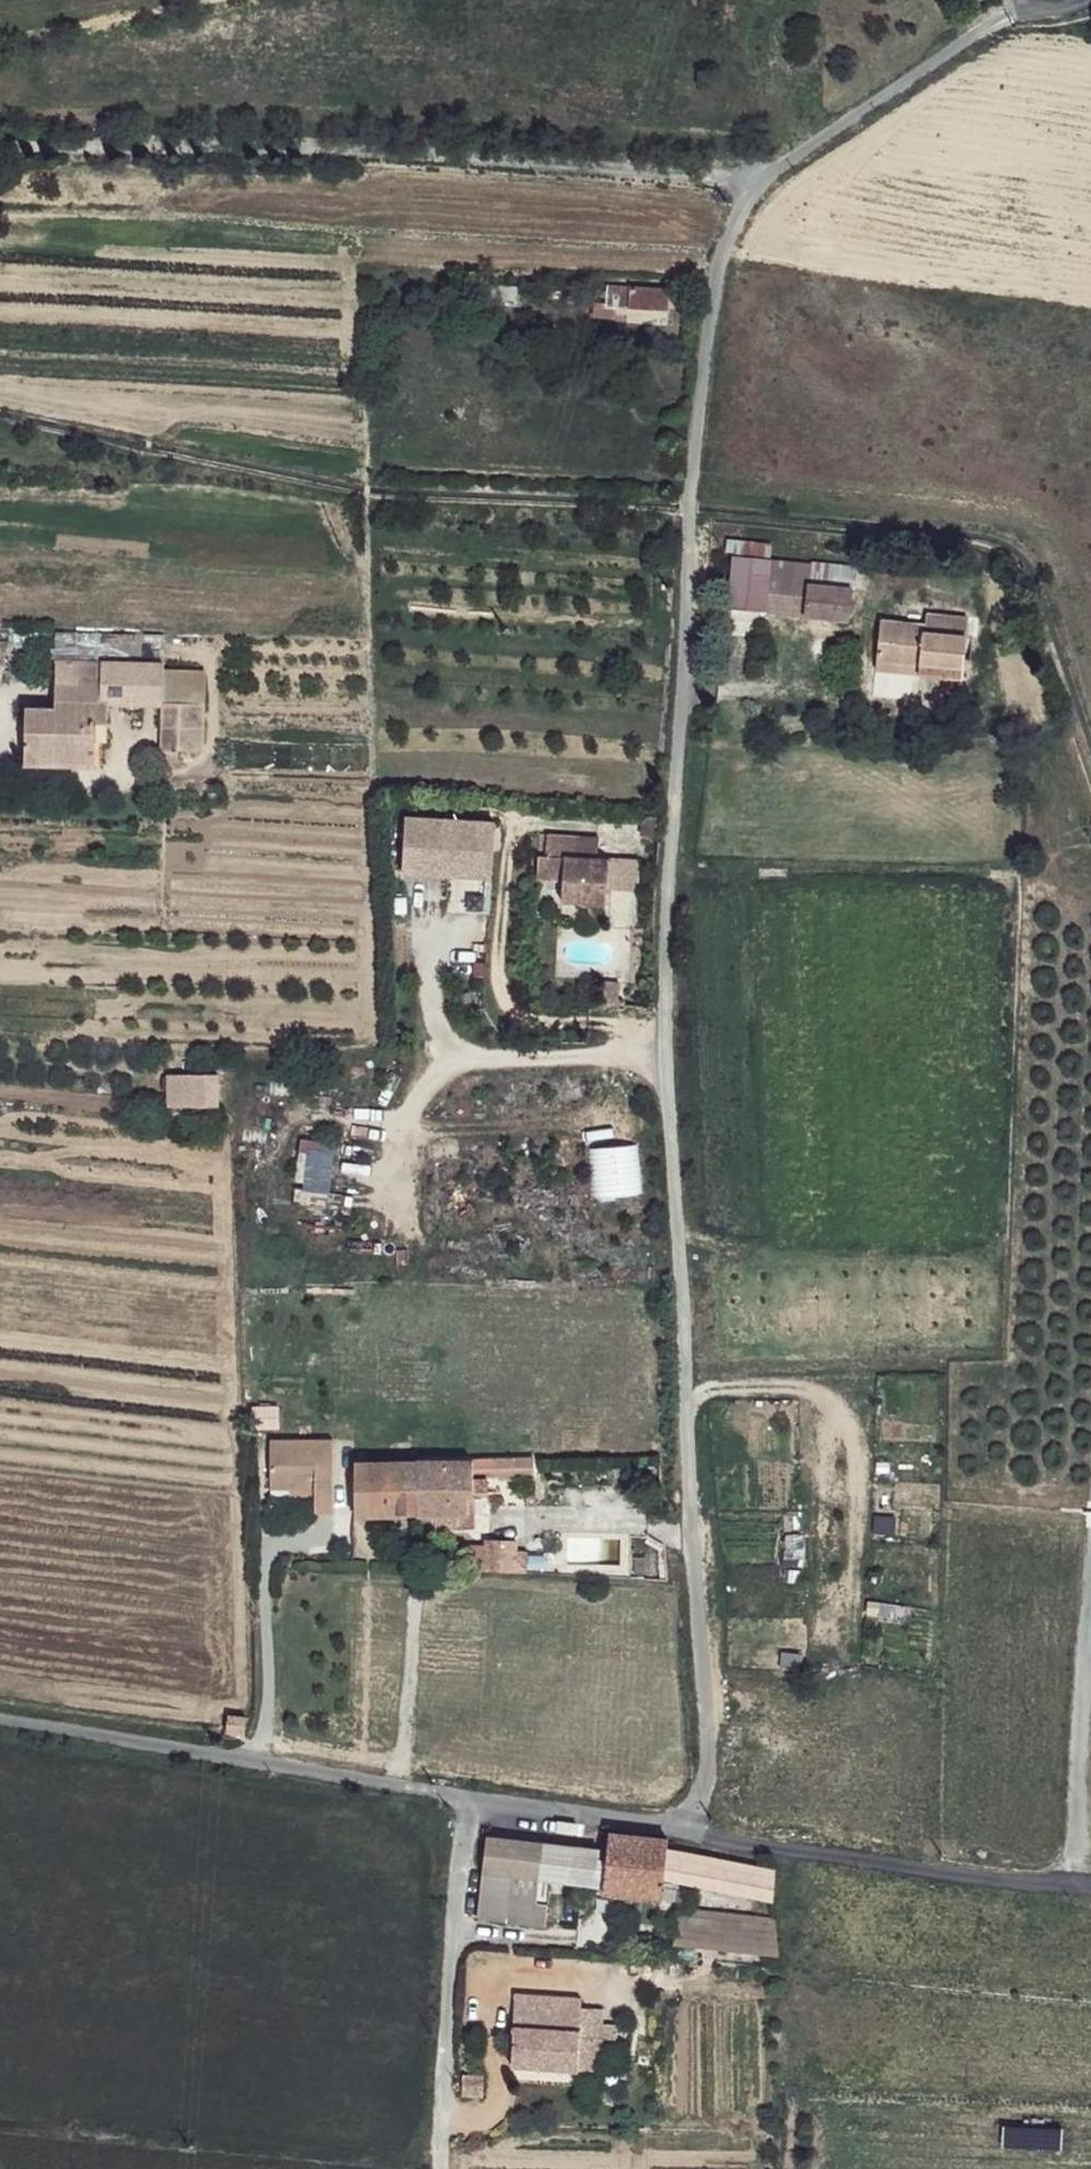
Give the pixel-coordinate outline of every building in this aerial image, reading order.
[(632,289),(610,288),(609,305),(596,305),(596,318),(620,319),(621,311),(631,311),(632,289)] [(669,291),(632,289),(631,311),(669,310),(669,291)] [(773,562),(733,556),(725,608),(767,614),(771,580),(773,562)] [(811,565),(773,562),(771,580),(809,584),(811,565)] [(809,584),(771,580),(767,614),(806,620),(809,584)] [(854,590),(809,584),(806,620),(852,624),(854,590)] [(971,625),(938,621),(937,630),(889,625),(884,655),(924,657),(969,658),(971,625)] [(107,703),(147,703),(146,632),(56,632),(54,708),(23,709),(23,762),(93,765),(93,739),(105,739),(107,703)] [(159,633),(146,632),(147,703),(160,703),(159,633)] [(884,655),(883,673),(922,676),(924,657),(884,655)] [(969,658),(924,657),(922,676),(966,681),(969,658)] [(198,704),(160,703),(161,753),(198,752),(198,704)] [(505,820),(416,810),(409,864),(499,875),(505,820)] [(568,881),(566,900),(611,905),(616,862),(586,859),(589,837),(556,834),(554,857),(547,856),(544,878),(568,881)] [(608,840),(589,837),(586,859),(605,861),(608,840)] [(221,1075),(176,1077),(176,1087),(221,1086),(221,1075)] [(221,1086),(176,1087),(175,1112),(189,1112),(189,1092),(207,1093),(208,1112),(222,1112),(221,1086)] [(189,1092),(189,1112),(208,1112),(207,1093),(189,1092)] [(331,1435),(267,1438),(267,1488),(284,1487),(311,1487),(312,1496),(312,1510),(329,1509),(331,1435)] [(535,1459),(518,1460),(519,1479),(535,1478),(535,1459)] [(470,1460),(447,1461),(448,1480),(472,1480),(470,1460)] [(518,1460),(478,1461),(478,1479),(519,1479),(518,1460)] [(447,1461),(418,1462),(419,1515),(449,1515),(448,1481),(448,1480),(447,1461)] [(418,1462),(354,1462),(355,1515),(419,1515),(418,1462)] [(472,1480),(448,1480),(448,1481),(449,1515),(464,1516),(464,1506),(463,1491),(472,1491),(472,1480)] [(311,1487),(284,1487),(283,1497),(312,1496),(311,1487)] [(464,1516),(449,1515),(449,1529),(464,1529),(464,1516)] [(520,1546),(495,1546),(495,1576),(532,1577),(530,1556),(520,1555),(520,1546)] [(672,1844),(612,1836),(608,1861),(606,1887),(605,1898),(665,1902),(668,1881),(670,1854),(672,1844)] [(600,1852),(490,1839),(485,1873),(515,1878),(536,1880),(606,1887),(608,1861),(600,1858),(600,1852)] [(782,1873),(670,1854),(668,1881),(697,1891),(775,1904),(782,1873)] [(515,1878),(485,1873),(483,1920),(510,1925),(515,1878)] [(697,1891),(668,1881),(665,1902),(661,1925),(677,1929),(692,1929),(692,1912),(696,1901),(697,1891)] [(742,1905),(696,1901),(692,1912),(740,1915),(742,1905)] [(740,1915),(692,1912),(692,1929),(677,1929),(673,1956),(781,1959),(777,1920),(740,1915)] [(580,2000),(514,1994),(510,2067),(573,2072),(577,2036),(580,2000)] [(601,2039),(577,2036),(573,2072),(599,2073),(601,2039)] [(487,2075),(465,2076),(465,2096),(484,2098),(487,2075)]
